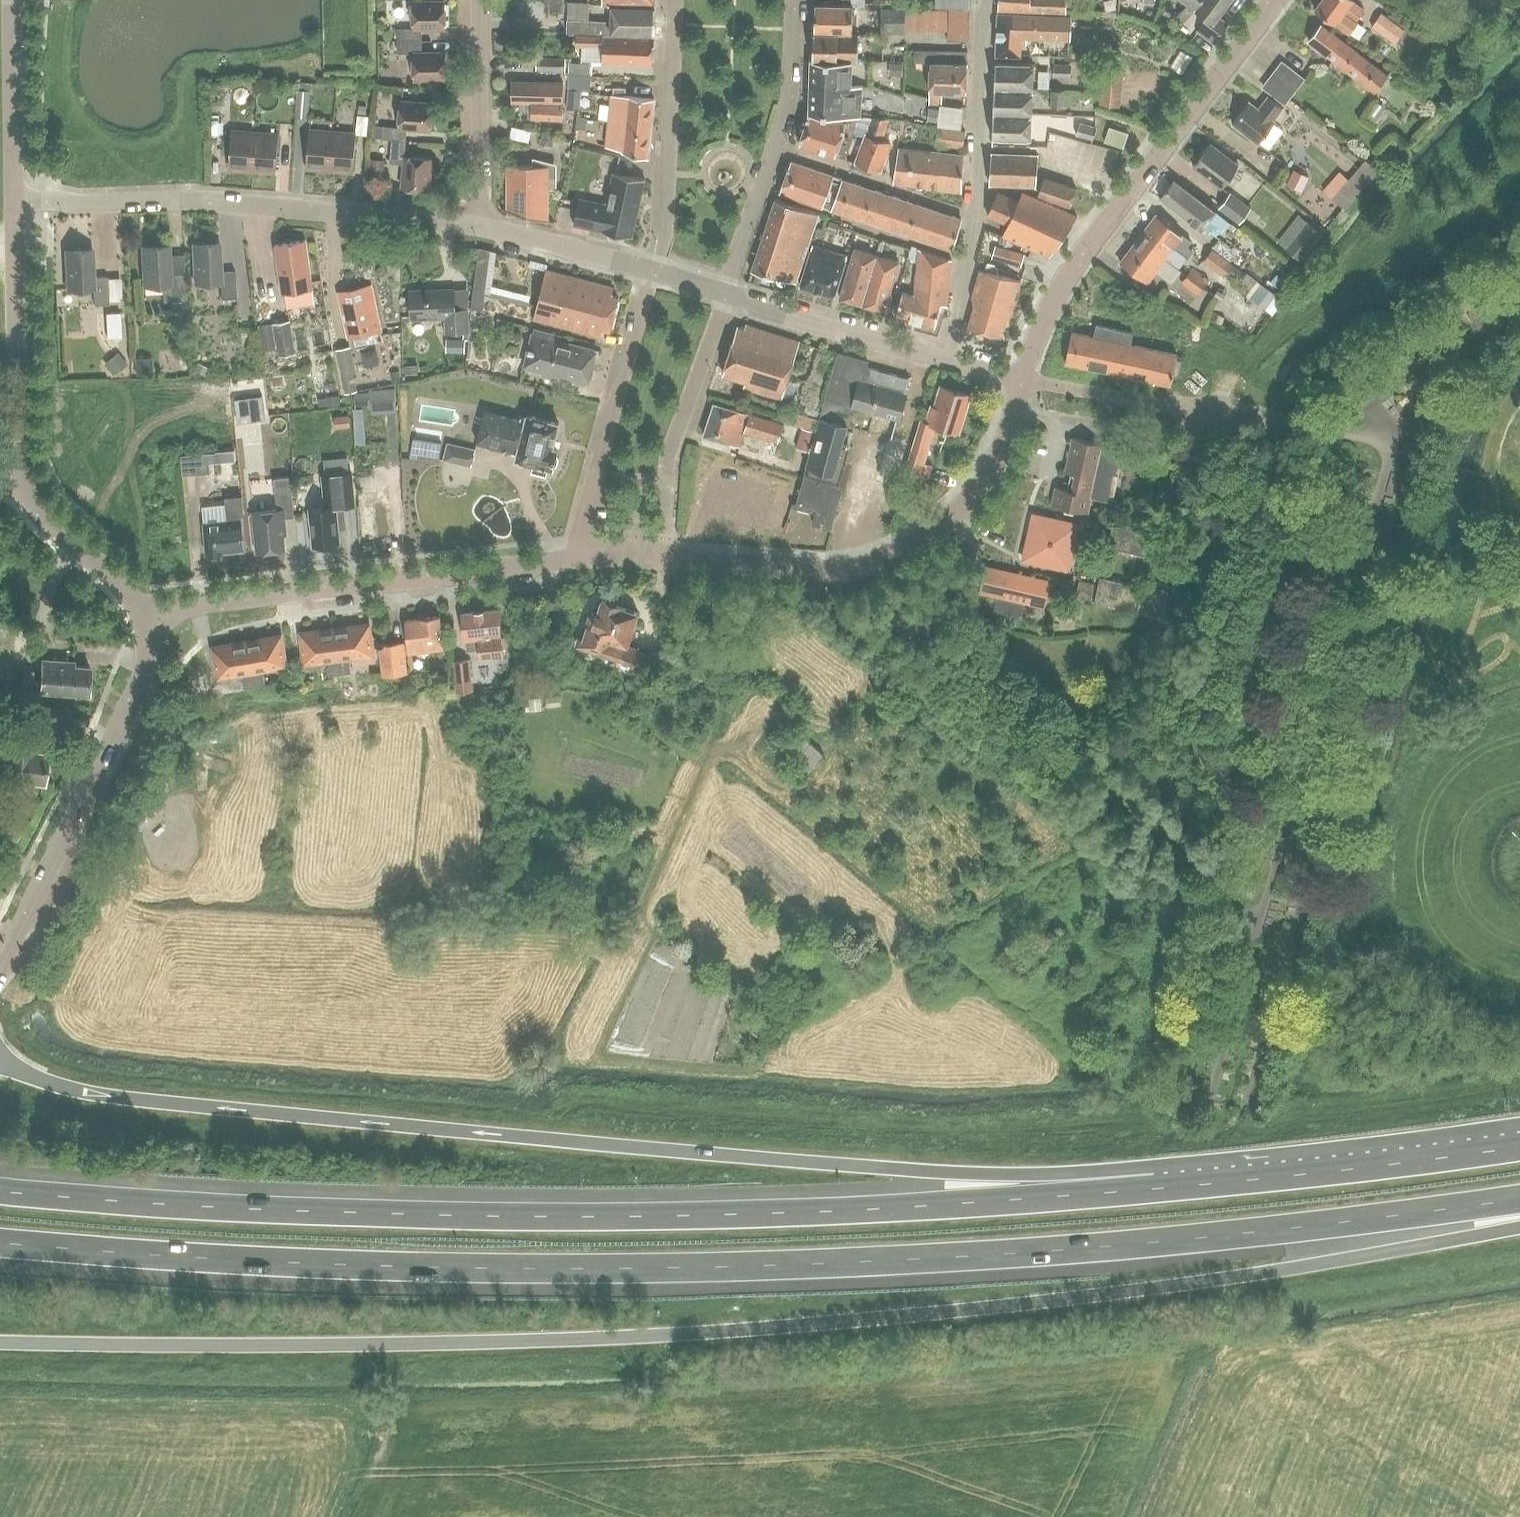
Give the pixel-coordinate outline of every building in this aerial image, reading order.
[(971,0),(937,0),(936,7),(970,8),(971,0)] [(1066,12),(1066,0),(998,0),(998,10),(1066,12)] [(1201,0),(1185,0),(1188,2),(1178,16),(1185,22),(1196,8),(1195,8),(1201,0)] [(1228,25),(1218,17),(1231,0),(1201,0),(1195,8),(1196,8),(1207,17),(1196,31),(1213,44),(1228,25)] [(1356,19),(1363,8),(1352,0),(1321,0),(1315,8),(1347,32),(1356,20),(1356,19)] [(398,41),(423,41),(423,28),(446,28),(446,1),(413,1),(413,28),(398,28),(398,41)] [(588,3),(567,3),(567,19),(588,20),(588,3)] [(852,33),(853,4),(816,3),(814,31),(852,33)] [(577,33),(610,35),(610,31),(654,33),(655,7),(612,5),(611,21),(567,19),(566,33),(577,33)] [(905,30),(906,10),(885,10),(885,30),(889,30),(905,30)] [(906,10),(905,30),(916,31),(916,10),(906,10)] [(926,31),(926,10),(916,10),(916,31),(926,31)] [(936,31),(936,10),(926,10),(926,31),(936,31)] [(936,10),(936,31),(946,31),(946,10),(936,10)] [(949,20),(969,21),(970,10),(949,10),(949,20)] [(1024,38),(1070,40),(1071,17),(998,14),(996,55),(1020,56),(1021,43),(1024,43),(1024,38)] [(1404,30),(1381,14),(1372,27),(1395,43),(1404,30)] [(969,31),(969,21),(949,20),(949,31),(969,31)] [(1309,39),(1375,90),(1387,74),(1335,34),(1321,23),(1309,39)] [(858,33),(852,33),(814,31),(812,59),(851,60),(857,60),(858,33)] [(948,41),(969,42),(969,31),(949,31),(948,41)] [(654,37),(610,35),(577,33),(576,45),(585,45),(584,62),(653,65),(654,37)] [(423,41),(398,41),(398,43),(388,43),(388,53),(413,53),(413,80),(446,80),(446,52),(423,52),(423,41)] [(1181,50),(1171,66),(1184,74),(1194,58),(1181,50)] [(968,64),(969,54),(947,53),(947,64),(968,64)] [(537,70),(565,71),(565,59),(537,59),(537,70)] [(850,87),(851,60),(812,59),(811,86),(869,88),(869,87),(850,87)] [(591,75),(591,63),(570,62),(569,74),(591,75)] [(995,88),(1032,89),(1033,64),(996,62),(995,88)] [(1275,74),(1295,89),(1305,76),(1285,62),(1275,74)] [(968,64),(947,64),(931,63),(930,104),(943,105),(943,92),(967,92),(968,64)] [(890,64),(890,76),(903,77),(903,64),(890,64)] [(1070,77),(1071,65),(1054,65),(1054,77),(1070,77)] [(1101,80),(1123,82),(1124,70),(1102,68),(1101,80)] [(590,91),(591,77),(591,75),(569,74),(567,108),(580,109),(581,91),(590,91)] [(1285,103),(1289,98),(1295,89),(1275,74),(1265,88),(1285,103)] [(533,102),(533,110),(532,118),(561,119),(562,81),(512,80),(512,101),(533,102)] [(298,82),(294,116),(303,117),(306,118),(310,83),(298,82)] [(869,89),(869,88),(811,86),(809,113),(860,117),(861,89),(869,89)] [(1031,114),(1032,89),(995,88),(993,113),(1031,114)] [(1063,109),(1064,91),(1052,91),(1052,109),(1063,109)] [(626,132),(651,135),(655,100),(613,95),(610,121),(627,123),(626,132)] [(1246,100),(1239,110),(1229,122),(1256,142),(1273,120),(1271,119),(1280,106),(1267,95),(1257,108),(1246,100)] [(393,139),(406,140),(407,128),(431,130),(433,102),(401,100),(398,127),(383,126),(373,125),(372,138),(382,139),(382,138),(393,139)] [(358,106),(357,115),(366,116),(366,106),(358,106)] [(1029,141),(1031,114),(993,113),(992,139),(1029,141)] [(846,160),(857,123),(848,120),(847,123),(828,117),(827,120),(809,114),(799,144),(816,149),(816,153),(825,155),(828,154),(846,160)] [(588,118),(576,117),(575,128),(586,130),(588,118)] [(908,121),(889,119),(879,118),(872,137),(864,135),(855,163),(880,172),(889,144),(881,141),(885,131),(903,133),(905,126),(907,126),(908,121)] [(649,157),(651,135),(626,132),(627,123),(610,121),(607,145),(623,149),(623,151),(649,157)] [(532,141),(535,128),(516,123),(513,136),(532,141)] [(1093,138),(1096,128),(1079,123),(1076,133),(1093,138)] [(935,143),(965,147),(965,131),(938,127),(935,143)] [(309,130),(306,167),(329,168),(332,132),(309,130)] [(232,131),(228,167),(251,169),(255,133),(232,131)] [(332,132),(329,168),(352,170),(355,134),(332,132)] [(255,133),(251,169),(274,171),(278,135),(255,133)] [(543,133),(541,145),(553,147),(555,136),(543,133)] [(405,155),(406,140),(393,139),(391,163),(403,164),(401,187),(429,189),(432,157),(405,155)] [(1236,163),(1207,141),(1190,164),(1218,186),(1236,163)] [(924,187),(929,151),(897,148),(893,182),(924,187)] [(924,187),(962,192),(965,156),(929,151),(924,187)] [(1037,157),(992,154),(990,184),(1034,186),(1037,157)] [(381,178),(383,160),(368,159),(367,177),(381,178)] [(1381,172),(1366,160),(1349,180),(1363,192),(1381,172)] [(822,207),(825,200),(833,177),(790,162),(778,193),(822,207)] [(509,166),(509,216),(527,215),(527,213),(550,212),(550,187),(558,187),(558,175),(557,175),(551,175),(551,167),(551,166),(509,166)] [(1294,171),(1287,185),(1302,193),(1309,178),(1294,171)] [(632,237),(645,178),(615,172),(607,204),(579,198),(573,224),(632,237)] [(1157,196),(1198,228),(1213,209),(1172,177),(1157,196)] [(1076,189),(1041,178),(1038,195),(1052,202),(1073,206),(1076,189)] [(854,218),(864,187),(843,179),(834,203),(831,210),(854,218)] [(1349,180),(1333,198),(1347,211),(1363,192),(1349,180)] [(874,225),(885,194),(864,187),(854,218),(874,225)] [(1218,208),(1238,223),(1251,207),(1231,192),(1218,208)] [(1018,202),(998,193),(988,213),(1009,223),(1003,235),(1005,236),(1013,240),(1050,257),(1077,217),(1022,193),(1018,202)] [(874,225),(897,232),(952,251),(957,235),(910,220),(909,224),(900,221),(907,201),(885,194),(874,225)] [(796,283),(818,214),(776,200),(751,271),(796,283)] [(910,220),(957,235),(962,220),(907,201),(900,221),(909,224),(910,220)] [(1155,214),(1137,238),(1164,258),(1177,268),(1186,256),(1191,249),(1189,247),(1192,242),(1155,214)] [(830,221),(826,232),(836,235),(840,225),(830,221)] [(1292,240),(1285,250),(1300,261),(1307,252),(1318,237),(1321,233),(1306,222),(1304,225),(1300,223),(1289,238),(1292,240)] [(1005,236),(1002,243),(1010,247),(1013,240),(1005,236)] [(1137,238),(1119,263),(1147,283),(1164,258),(1137,238)] [(1237,251),(1220,238),(1213,247),(1231,260),(1237,251)] [(285,308),(314,303),(305,240),(274,245),(281,293),(283,292),(285,308)] [(219,243),(192,244),(194,283),(220,282),(221,299),(235,298),(234,270),(220,271),(219,243)] [(185,301),(183,273),(169,274),(168,245),(141,246),(143,286),(169,284),(170,302),(185,301)] [(1015,264),(1018,252),(995,245),(992,257),(1015,264)] [(813,246),(800,286),(835,297),(848,257),(813,246)] [(478,247),(470,309),(482,310),(484,295),(490,251),(478,247)] [(909,260),(919,262),(916,294),(912,293),(912,296),(904,293),(897,316),(935,328),(942,305),(947,306),(952,260),(912,248),(909,260)] [(91,249),(65,250),(67,289),(93,288),(93,305),(108,304),(108,302),(108,291),(107,280),(107,276),(93,277),(91,249)] [(863,306),(878,257),(855,250),(840,299),(863,306)] [(1233,265),(1213,250),(1204,262),(1224,277),(1233,265)] [(885,313),(900,264),(878,257),(863,306),(885,313)] [(987,262),(985,272),(999,275),(999,273),(999,269),(995,264),(987,262)] [(545,268),(539,293),(614,314),(618,297),(611,295),(613,288),(545,268)] [(1188,276),(1204,288),(1209,281),(1193,269),(1188,276)] [(978,306),(972,328),(1003,337),(1008,319),(1011,319),(1015,302),(1019,303),(1024,282),(999,275),(985,272),(982,271),(975,300),(978,306)] [(1278,275),(1271,283),(1282,293),(1289,285),(1278,275)] [(1197,297),(1204,288),(1188,276),(1181,285),(1197,297)] [(343,298),(339,298),(347,338),(360,336),(361,337),(381,333),(371,287),(362,289),(362,288),(342,291),(343,298)] [(445,317),(446,334),(467,333),(465,313),(454,313),(452,290),(411,292),(412,318),(445,317)] [(539,293),(533,318),(600,337),(603,329),(610,331),(614,314),(539,293)] [(106,314),(107,339),(122,338),(120,313),(106,314)] [(272,325),(276,349),(277,356),(294,353),(288,322),(272,325)] [(263,351),(276,349),(272,325),(259,327),(263,351)] [(1133,333),(1117,330),(1098,325),(1095,337),(1073,332),(1065,362),(1170,386),(1177,356),(1135,346),(1131,345),(1133,333)] [(744,329),(737,327),(722,374),(759,386),(757,392),(782,399),(800,343),(745,326),(744,329)] [(542,372),(541,377),(553,380),(554,375),(588,384),(596,352),(558,342),(560,337),(532,330),(523,366),(542,372)] [(445,339),(444,352),(463,353),(463,339),(445,339)] [(350,347),(336,349),(341,374),(345,394),(357,392),(353,371),(354,371),(350,347)] [(104,365),(113,376),(127,365),(117,354),(104,365)] [(846,427),(849,427),(854,410),(898,422),(910,378),(867,366),(868,363),(837,355),(818,418),(820,419),(846,427)] [(136,376),(152,376),(152,360),(136,361),(136,376)] [(198,364),(194,371),(205,377),(209,370),(198,364)] [(405,366),(405,375),(418,375),(418,366),(405,366)] [(399,372),(391,373),(393,383),(401,381),(399,372)] [(921,420),(905,471),(907,472),(927,478),(931,466),(922,463),(934,425),(959,432),(971,395),(940,386),(934,405),(931,404),(926,421),(921,420)] [(371,389),(372,412),(395,411),(394,388),(371,389)] [(371,392),(356,393),(356,403),(371,403),(371,392)] [(340,397),(319,400),(321,408),(327,407),(327,408),(341,406),(340,397)] [(713,404),(704,435),(740,446),(744,432),(777,442),(779,436),(783,425),(713,404)] [(523,423),(483,412),(475,441),(515,452),(513,460),(530,464),(528,471),(544,475),(546,468),(549,469),(556,463),(558,458),(554,448),(551,447),(557,424),(526,415),(523,423)] [(346,414),(332,416),(334,428),(348,425),(346,414)] [(800,414),(796,426),(803,428),(814,431),(818,419),(800,414)] [(266,419),(246,420),(248,444),(268,443),(266,419)] [(842,442),(846,427),(820,419),(795,505),(815,511),(812,521),(815,526),(829,530),(832,527),(850,465),(848,465),(854,446),(842,442)] [(803,428),(797,448),(808,451),(814,431),(803,428)] [(440,443),(411,438),(408,455),(437,460),(440,443)] [(1124,449),(1073,438),(1065,471),(1075,474),(1072,489),(1056,485),(1052,503),(1089,511),(1093,495),(1113,499),(1124,449)] [(473,449),(445,443),(441,460),(469,466),(473,449)] [(235,450),(215,452),(215,453),(216,463),(236,461),(235,450)] [(324,508),(308,510),(308,513),(305,518),(309,521),(311,544),(338,542),(335,507),(354,506),(351,474),(322,476),(324,508)] [(255,511),(251,511),(256,551),(284,548),(281,517),(293,516),(290,489),(276,490),(273,490),(274,501),(275,509),(255,511)] [(362,540),(391,540),(390,492),(361,493),(362,540)] [(203,523),(201,523),(204,553),(207,553),(209,556),(217,556),(219,552),(241,550),(246,549),(242,517),(245,517),(243,497),(224,499),(226,516),(227,521),(203,523)] [(1068,570),(1079,524),(1033,514),(1023,560),(1068,570)] [(1163,536),(1113,524),(1110,535),(1105,534),(1103,544),(1107,545),(1107,546),(1157,558),(1163,536)] [(1049,582),(986,567),(981,591),(998,596),(995,610),(1021,616),(1024,602),(1043,606),(1049,582)] [(1128,610),(1133,585),(1101,578),(1096,603),(1128,610)] [(1091,600),(1094,584),(1079,581),(1076,597),(1091,600)] [(617,605),(615,600),(610,599),(607,602),(600,600),(596,613),(591,611),(588,621),(593,623),(592,626),(586,625),(582,638),(577,636),(575,644),(632,663),(637,646),(627,642),(637,611),(617,605)] [(479,638),(480,653),(501,651),(498,609),(461,612),(464,639),(479,638)] [(439,615),(405,619),(409,651),(443,647),(439,615)] [(351,669),(350,657),(371,654),(368,624),(334,628),(340,670),(351,669)] [(330,671),(340,670),(334,628),(300,632),(304,663),(329,660),(330,671)] [(246,641),(254,681),(265,679),(263,669),(285,665),(280,635),(246,641)] [(244,683),(254,681),(246,641),(213,647),(218,678),(242,673),(244,683)] [(403,641),(379,644),(382,676),(407,673),(403,641)] [(39,691),(66,693),(88,694),(89,667),(74,665),(74,667),(69,667),(70,661),(41,659),(39,691)] [(469,660),(452,662),(455,692),(472,690),(469,660)] [(22,670),(21,690),(33,691),(34,670),(22,670)] [(308,674),(300,675),(301,683),(309,682),(308,674)] [(295,677),(287,678),(288,686),(296,685),(295,677)] [(560,697),(546,698),(547,707),(561,706),(560,697)] [(541,698),(530,699),(531,710),(542,709),(541,698)] [(807,773),(824,754),(798,731),(781,750),(807,773)] [(21,781),(44,784),(48,754),(25,751),(26,745),(8,743),(2,783),(21,785),(21,781)] [(0,823),(0,833),(8,838),(13,831),(0,823)] [(761,1017),(754,1025),(767,1037),(774,1029),(761,1017)]
